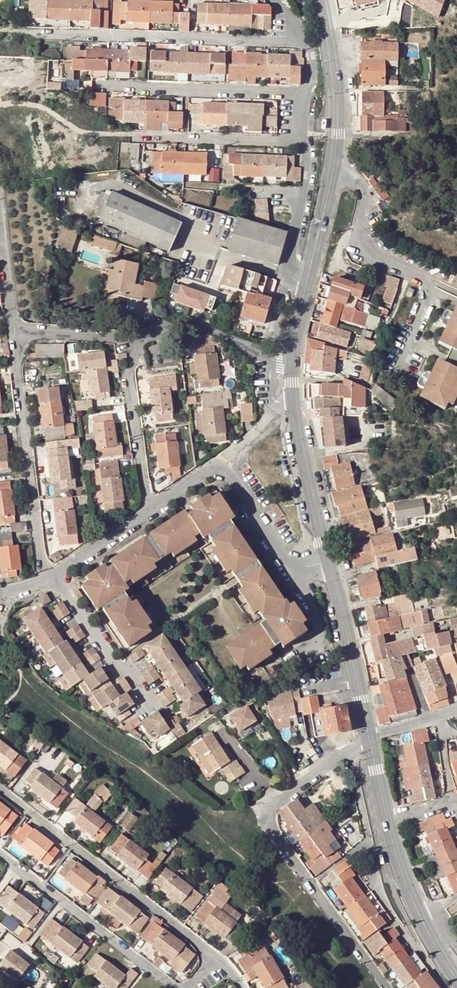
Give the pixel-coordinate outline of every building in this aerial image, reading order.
[(68,9),(69,0),(32,0),(28,0),(28,8),(68,9)] [(90,0),(85,0),(69,0),(68,9),(106,11),(106,0),(90,0)] [(149,2),(127,1),(127,2),(118,2),(118,0),(112,0),(112,10),(149,11),(149,2)] [(436,17),(443,0),(406,0),(436,17)] [(170,22),(179,23),(179,12),(176,12),(171,12),(171,2),(149,2),(149,11),(148,21),(170,22)] [(195,3),(195,13),(228,14),(228,4),(195,3)] [(228,4),(228,14),(270,16),(270,10),(268,5),(228,4)] [(413,7),(399,7),(398,27),(412,26),(413,7)] [(45,18),(68,19),(68,9),(28,8),(28,13),(45,14),(45,18)] [(68,9),(68,19),(89,19),(88,28),(106,29),(107,11),(106,11),(68,9)] [(149,11),(112,10),(111,24),(117,24),(117,19),(125,20),(125,21),(148,21),(149,11)] [(228,14),(195,13),(195,22),(228,24),(228,14)] [(228,14),(228,24),(249,24),(249,30),(269,30),(270,16),(228,14)] [(380,37),(360,39),(360,43),(360,85),(396,85),(396,81),(396,60),(396,43),(396,32),(379,32),(380,37)] [(418,58),(418,45),(403,45),(403,49),(401,49),(401,58),(418,58)] [(71,58),(106,59),(107,50),(85,50),(85,51),(78,51),(78,46),(67,46),(67,58),(71,58)] [(179,53),(149,51),(149,61),(157,61),(187,63),(187,53),(187,46),(179,46),(179,53)] [(129,47),(129,51),(107,50),(106,59),(136,60),(144,61),(145,47),(129,47)] [(266,56),(266,66),(299,67),(302,67),(302,57),(300,57),(300,52),(289,51),(289,57),(266,56)] [(228,52),(228,64),(266,66),(266,56),(245,55),(245,52),(237,52),(228,52)] [(215,54),(187,53),(187,63),(186,73),(208,74),(208,73),(224,73),(224,55),(215,54)] [(90,70),(106,70),(106,59),(71,58),(72,69),(90,70)] [(106,70),(127,71),(127,70),(135,70),(136,60),(106,59),(106,70)] [(186,73),(187,63),(157,61),(157,71),(164,71),(164,73),(186,73)] [(243,75),(255,76),(266,76),(266,66),(228,64),(227,81),(243,82),(243,75)] [(288,84),(299,84),(299,67),(266,66),(266,76),(288,77),(288,84)] [(64,88),(77,87),(77,79),(63,80),(63,88),(64,88)] [(89,104),(103,105),(104,91),(89,90),(89,104)] [(371,92),(359,92),(359,116),(381,116),(381,107),(381,93),(371,92)] [(107,96),(107,111),(145,112),(145,101),(123,100),(123,97),(107,96)] [(145,101),(145,112),(172,113),(173,102),(145,101)] [(226,104),(223,104),(194,103),(194,105),(188,104),(188,114),(198,114),(226,115),(226,104)] [(263,106),(226,104),(226,115),(262,116),(262,113),(263,106)] [(107,111),(106,118),(122,119),(122,120),(145,122),(145,112),(107,111)] [(197,123),(225,124),(226,115),(198,114),(197,123)] [(262,116),(226,115),(225,124),(247,125),(247,131),(259,131),(259,126),(274,126),(275,117),(268,117),(262,116)] [(381,116),(359,116),(359,131),(397,132),(397,118),(397,117),(381,116)] [(184,152),(152,151),(151,170),(160,171),(160,172),(183,173),(183,163),(184,152)] [(206,164),(206,153),(184,152),(183,163),(206,164)] [(264,167),(265,156),(224,154),(223,165),(264,167)] [(284,155),(284,156),(265,156),(264,167),(299,168),(300,154),(292,154),(292,155),(284,155)] [(205,174),(206,164),(183,163),(183,173),(205,174)] [(240,173),(240,175),(261,176),(264,176),(264,167),(223,165),(222,179),(232,179),(232,173),(240,173)] [(299,180),(299,168),(264,167),(264,176),(284,176),(284,180),(299,180)] [(209,168),(209,180),(219,181),(219,168),(209,168)] [(160,171),(151,170),(150,180),(182,181),(183,173),(160,172),(160,171)] [(169,250),(181,222),(123,197),(111,192),(99,219),(118,228),(169,250)] [(267,206),(266,198),(254,198),(254,207),(267,206)] [(268,214),(267,206),(254,207),(255,215),(268,214)] [(268,223),(268,214),(255,215),(255,224),(268,223)] [(283,233),(236,219),(227,250),(275,264),(283,233)] [(66,225),(64,224),(56,246),(69,251),(77,229),(66,225)] [(91,233),(88,243),(112,251),(114,252),(116,241),(91,233)] [(121,295),(139,299),(140,296),(142,285),(132,282),(135,262),(114,258),(112,270),(110,269),(106,289),(121,292),(121,295)] [(221,284),(247,292),(260,296),(266,276),(226,265),(221,284)] [(392,304),(400,279),(388,275),(380,300),(392,304)] [(350,284),(334,279),(329,299),(343,303),(343,304),(354,308),(355,301),(356,298),(375,305),(377,299),(361,294),(363,289),(350,284)] [(143,280),(142,285),(140,296),(152,299),(155,283),(143,280)] [(208,316),(215,299),(172,283),(165,300),(208,316)] [(411,299),(415,292),(410,290),(406,296),(411,299)] [(247,292),(240,316),(263,323),(270,299),(260,296),(247,292)] [(339,320),(376,330),(379,319),(361,313),(364,304),(355,301),(354,308),(343,304),(343,303),(329,299),(324,315),(339,320)] [(446,405),(452,392),(456,382),(456,371),(455,370),(456,367),(456,307),(456,306),(452,316),(447,325),(445,329),(438,344),(450,350),(447,357),(443,364),(436,361),(429,375),(425,374),(420,376),(416,383),(418,387),(422,390),(418,398),(443,411),(446,405)] [(441,327),(445,329),(447,325),(452,316),(447,313),(443,315),(440,322),(441,327)] [(321,325),(336,330),(339,320),(324,315),(321,325)] [(312,339),(316,340),(317,337),(321,325),(316,324),(312,339)] [(336,330),(321,325),(317,337),(316,340),(345,348),(350,334),(336,330)] [(361,337),(369,340),(371,333),(362,331),(361,337)] [(196,386),(218,384),(213,345),(212,336),(193,337),(195,355),(198,371),(199,379),(195,380),(196,386)] [(361,341),(358,351),(369,355),(376,346),(361,341)] [(323,348),(323,345),(306,343),(304,359),(310,359),(309,372),(333,374),(336,350),(323,348)] [(34,357),(43,357),(43,344),(34,344),(34,357)] [(55,357),(55,344),(43,344),(43,357),(55,357)] [(55,344),(55,357),(64,357),(64,345),(64,344),(55,344)] [(95,399),(110,397),(106,370),(106,367),(103,352),(76,357),(78,372),(86,370),(89,394),(94,393),(95,399)] [(372,371),(363,365),(360,374),(359,379),(367,382),(368,380),(372,371)] [(173,418),(168,379),(148,382),(152,413),(157,412),(158,418),(163,417),(163,420),(173,418)] [(341,418),(360,417),(363,412),(364,409),(364,388),(343,379),(343,385),(342,398),(341,410),(341,417),(341,418)] [(452,392),(446,405),(450,407),(456,395),(456,394),(456,382),(452,392)] [(309,399),(338,398),(337,385),(308,385),(308,399),(309,399)] [(50,387),(37,389),(39,403),(41,403),(45,437),(64,434),(64,428),(58,387),(50,389),(50,387)] [(227,397),(231,397),(230,392),(220,393),(219,392),(201,395),(207,439),(226,437),(222,408),(228,407),(227,397)] [(309,399),(309,405),(309,410),(315,410),(318,410),(341,410),(342,398),(338,398),(309,399)] [(73,411),(91,408),(90,399),(72,402),(73,411)] [(243,421),(252,420),(251,414),(249,403),(241,404),(242,415),(243,421)] [(341,410),(318,410),(318,418),(341,417),(341,410)] [(112,416),(92,419),(98,458),(123,454),(121,445),(116,446),(113,422),(112,416)] [(323,450),(343,449),(341,418),(321,419),(323,450)] [(113,422),(116,446),(121,445),(118,421),(113,422)] [(71,427),(64,428),(64,434),(65,436),(72,435),(71,427)] [(166,474),(174,473),(175,479),(181,476),(175,433),(155,435),(159,468),(165,467),(166,474)] [(72,440),(45,443),(51,488),(61,486),(63,495),(77,494),(75,485),(71,485),(66,447),(72,446),(72,440)] [(330,469),(335,491),(373,480),(367,453),(354,453),(343,454),(332,456),(322,459),(324,470),(330,469)] [(110,508),(124,506),(118,460),(98,462),(103,503),(109,502),(110,508)] [(380,481),(362,486),(365,495),(382,490),(380,481)] [(9,482),(0,483),(0,524),(4,524),(4,521),(12,521),(11,519),(14,519),(9,482)] [(336,507),(338,516),(366,509),(359,486),(330,494),(334,507),(336,507)] [(242,586),(257,608),(261,615),(267,611),(284,600),(262,566),(260,563),(257,559),(234,524),(231,519),(227,522),(223,516),(231,511),(223,500),(216,489),(209,494),(190,506),(194,511),(188,515),(184,510),(85,575),(77,580),(80,586),(90,602),(98,598),(102,603),(98,606),(124,646),(147,632),(143,626),(127,602),(123,596),(121,592),(118,593),(114,588),(122,583),(129,578),(153,563),(158,559),(165,555),(170,552),(193,537),(201,532),(208,527),(212,532),(208,534),(211,539),(215,545),(230,568),(234,574),(237,578),(239,581),(242,586)] [(72,497),(52,500),(58,545),(78,542),(72,497)] [(424,514),(421,498),(393,503),(395,519),(424,514)] [(285,514),(276,500),(270,504),(279,517),(285,514)] [(190,506),(184,510),(188,515),(194,511),(190,506)] [(381,506),(367,510),(369,517),(383,513),(381,506)] [(375,535),(369,517),(367,510),(367,509),(366,509),(339,517),(347,543),(375,535)] [(223,516),(227,522),(231,519),(234,517),(231,511),(223,516)] [(0,529),(0,532),(0,533),(10,532),(26,530),(25,523),(10,525),(10,527),(0,529)] [(454,536),(452,524),(433,528),(436,540),(454,536)] [(379,536),(391,533),(389,526),(377,529),(379,536)] [(212,532),(208,527),(201,532),(204,537),(208,534),(212,532)] [(0,533),(0,540),(2,540),(3,547),(0,548),(0,560),(2,572),(6,571),(7,577),(16,576),(16,570),(20,569),(17,545),(12,546),(10,532),(0,533)] [(354,567),(375,561),(377,569),(392,565),(399,564),(409,561),(416,560),(412,546),(406,548),(396,551),(391,533),(379,536),(348,545),(354,567)] [(196,541),(193,537),(170,552),(173,556),(196,541)] [(226,571),(230,568),(215,545),(211,548),(218,559),(226,571)] [(156,567),(153,563),(129,578),(132,583),(156,567)] [(397,591),(403,590),(399,564),(392,565),(397,591)] [(380,596),(374,571),(356,575),(362,600),(380,596)] [(114,588),(118,593),(121,592),(126,588),(122,583),(114,588)] [(71,589),(78,600),(82,597),(75,586),(71,589)] [(252,611),(257,608),(242,586),(237,589),(245,601),(252,611)] [(43,605),(51,600),(46,592),(38,597),(43,605)] [(368,623),(420,611),(419,604),(412,605),(409,593),(393,597),(395,608),(385,610),(384,605),(374,607),(374,605),(364,607),(368,623)] [(393,597),(383,599),(384,605),(385,610),(395,608),(393,597)] [(94,608),(98,606),(102,603),(98,598),(90,602),(94,608)] [(148,622),(133,599),(127,602),(143,626),(148,622)] [(306,621),(302,615),(301,614),(299,616),(295,610),(298,609),(297,608),(294,602),(288,606),(284,600),(267,611),(272,618),(266,623),(264,619),(258,623),(273,646),(279,643),(277,640),(283,636),(288,644),(306,632),(301,624),(306,621)] [(63,607),(59,601),(47,609),(51,615),(63,607)] [(368,623),(371,636),(388,631),(388,632),(398,630),(401,628),(415,624),(416,626),(431,621),(430,616),(456,611),(456,602),(448,604),(420,611),(368,623)] [(67,614),(63,607),(51,615),(55,621),(67,614)] [(37,608),(20,619),(27,631),(45,619),(37,608)] [(261,615),(264,619),(266,623),(272,618),(267,611),(261,615)] [(45,619),(27,631),(35,642),(52,631),(45,619)] [(239,669),(245,665),(268,650),(273,646),(258,623),(240,635),(224,647),(239,669)] [(412,635),(434,630),(433,623),(410,628),(412,635)] [(78,631),(74,624),(62,632),(67,638),(78,631)] [(452,626),(453,631),(436,635),(435,632),(412,637),(389,643),(387,638),(370,641),(375,662),(407,655),(415,653),(432,649),(447,645),(456,643),(456,624),(452,626)] [(60,643),(52,631),(35,642),(42,653),(42,654),(45,653),(60,643)] [(78,631),(67,638),(71,644),(82,637),(78,631)] [(159,635),(140,646),(145,654),(148,658),(166,646),(159,635)] [(283,636),(277,640),(279,643),(282,648),(288,644),(283,636)] [(60,643),(45,653),(51,664),(69,652),(62,641),(60,643)] [(447,645),(450,653),(456,652),(456,643),(447,645)] [(432,649),(434,656),(438,656),(450,653),(447,645),(432,649)] [(166,646),(148,658),(155,669),(173,657),(166,646)] [(77,655),(81,660),(92,652),(89,647),(77,655)] [(136,649),(125,656),(129,662),(134,658),(140,655),(136,649)] [(271,655),(268,650),(245,665),(248,670),(260,662),(271,655)] [(59,675),(77,663),(69,652),(51,664),(59,675)] [(92,652),(81,660),(85,666),(96,658),(92,652)] [(47,667),(51,664),(45,653),(42,654),(42,653),(39,655),(47,667)] [(438,656),(446,675),(451,673),(455,683),(456,682),(456,668),(450,653),(438,656)] [(403,671),(413,668),(411,665),(409,659),(407,655),(375,662),(378,684),(385,706),(390,722),(417,715),(405,677),(403,671)] [(163,680),(181,668),(173,657),(155,669),(163,680)] [(414,662),(414,664),(411,665),(413,668),(430,711),(448,703),(446,698),(444,687),(446,686),(433,658),(421,663),(420,659),(414,662)] [(77,663),(59,675),(66,686),(67,685),(69,686),(74,683),(80,679),(85,675),(77,663)] [(140,679),(151,672),(148,666),(137,673),(140,679)] [(80,679),(86,689),(92,685),(96,692),(108,684),(103,677),(97,667),(85,675),(80,679)] [(181,668),(163,680),(170,691),(188,680),(181,668)] [(155,677),(151,672),(140,679),(144,685),(155,677)] [(62,689),(66,686),(59,675),(55,678),(62,689)] [(113,681),(121,692),(122,691),(127,688),(119,677),(113,681)] [(81,692),(86,689),(80,679),(74,683),(81,692)] [(188,680),(170,691),(178,704),(192,696),(197,693),(196,692),(188,680)] [(294,715),(294,714),(302,713),(300,700),(299,697),(298,689),(296,683),(290,685),(291,690),(293,699),(261,705),(267,716),(273,720),(285,717),(294,715)] [(104,704),(116,695),(108,684),(96,692),(90,696),(91,697),(97,706),(98,708),(100,706),(104,704)] [(155,701),(166,694),(162,689),(151,695),(155,701)] [(112,716),(116,722),(128,714),(123,708),(129,703),(122,691),(121,692),(116,695),(104,704),(112,716)] [(170,701),(166,694),(155,701),(159,707),(163,705),(170,701)] [(175,708),(182,719),(199,707),(192,696),(178,704),(174,707),(175,708)] [(92,709),(97,706),(91,697),(86,700),(92,709)] [(310,714),(315,737),(326,735),(328,735),(346,731),(350,730),(345,705),(341,706),(321,710),(317,711),(315,697),(300,700),(302,713),(302,715),(310,714)] [(108,719),(112,716),(104,704),(100,706),(108,719)] [(256,723),(255,722),(262,717),(253,704),(229,720),(239,735),(256,723)] [(385,706),(375,709),(379,725),(390,722),(385,706)] [(149,732),(153,737),(164,730),(157,718),(153,712),(137,722),(145,735),(149,732)] [(162,714),(157,718),(164,730),(171,740),(179,735),(173,725),(175,723),(171,717),(166,720),(162,714)] [(285,717),(273,720),(275,730),(287,727),(285,717)] [(120,727),(123,731),(134,724),(131,719),(120,727)] [(427,742),(426,734),(429,734),(434,733),(433,727),(410,732),(411,736),(413,745),(418,767),(427,765),(423,743),(427,742)] [(140,735),(129,729),(126,736),(137,742),(140,735)] [(211,733),(192,745),(210,773),(220,767),(229,761),(221,749),(211,733)] [(10,775),(22,759),(0,742),(0,767),(10,775)] [(406,762),(399,763),(401,770),(407,769),(418,767),(413,745),(402,747),(406,762)] [(220,767),(221,770),(234,761),(225,746),(221,749),(229,761),(220,767)] [(236,760),(234,761),(221,770),(229,782),(244,772),(236,760)] [(55,808),(67,793),(29,764),(19,777),(31,786),(29,788),(55,808)] [(432,785),(428,768),(427,765),(418,767),(425,801),(435,799),(435,796),(432,785)] [(10,775),(0,767),(0,777),(5,781),(10,775)] [(414,804),(425,801),(418,767),(407,769),(401,770),(403,783),(410,782),(411,789),(413,789),(415,796),(413,796),(414,804)] [(85,807),(93,813),(101,802),(110,794),(103,786),(95,793),(85,807)] [(101,825),(104,821),(93,813),(85,807),(73,798),(65,809),(76,817),(73,822),(100,842),(108,831),(101,825)] [(296,798),(285,806),(306,836),(325,822),(310,804),(304,809),(296,798)] [(0,805),(0,835),(1,836),(15,817),(0,805)] [(9,808),(18,815),(19,813),(10,806),(9,808)] [(299,841),(306,836),(285,806),(278,811),(299,841)] [(445,851),(454,847),(446,829),(453,825),(450,818),(445,820),(442,813),(430,818),(445,851)] [(127,831),(136,820),(128,814),(120,825),(127,831)] [(430,818),(416,825),(419,831),(424,829),(436,855),(445,851),(430,818)] [(328,832),(331,830),(325,822),(306,836),(328,865),(340,856),(336,850),(340,847),(328,832)] [(52,845),(27,825),(14,841),(45,864),(56,849),(51,845),(52,845)] [(147,854),(120,833),(108,849),(147,878),(159,862),(155,859),(152,864),(144,858),(147,854)] [(320,871),(328,865),(306,836),(299,841),(311,858),(315,864),(309,869),(315,877),(321,872),(320,871)] [(456,880),(456,854),(454,847),(445,851),(456,880)] [(445,876),(453,893),(456,891),(456,880),(445,851),(436,855),(445,876)] [(435,880),(445,876),(436,855),(426,859),(435,880)] [(309,869),(315,864),(311,858),(305,863),(309,869)] [(62,867),(60,866),(55,872),(92,901),(94,898),(103,886),(106,882),(97,875),(96,878),(71,859),(68,863),(66,862),(62,867)] [(322,885),(328,881),(348,907),(355,902),(363,896),(350,879),(355,875),(349,867),(351,866),(347,859),(334,869),(334,868),(318,880),(322,885)] [(190,911),(201,896),(166,869),(157,880),(163,885),(161,889),(190,911)] [(209,895),(211,896),(196,916),(236,947),(247,931),(236,923),(221,912),(227,904),(229,901),(224,897),(217,892),(222,885),(219,883),(209,895)] [(229,891),(222,885),(217,892),(224,897),(227,893),(229,891)] [(98,900),(107,888),(103,886),(94,898),(98,900)] [(9,887),(0,899),(0,905),(32,929),(43,914),(9,887)] [(120,897),(119,898),(107,888),(98,900),(96,903),(136,934),(148,918),(120,897)] [(384,911),(378,916),(363,896),(355,902),(376,930),(390,920),(384,911)] [(363,939),(376,930),(355,902),(348,907),(360,925),(357,927),(362,933),(359,935),(363,939)] [(456,910),(456,904),(455,902),(445,909),(449,916),(456,910)] [(221,912),(236,923),(242,915),(227,904),(221,912)] [(344,910),(357,927),(360,925),(348,907),(344,910)] [(163,924),(155,918),(151,923),(139,937),(169,960),(166,964),(181,975),(195,957),(187,951),(188,950),(160,928),(163,924)] [(51,919),(39,935),(76,963),(88,947),(51,919)] [(393,938),(399,934),(393,926),(384,933),(381,928),(377,931),(364,941),(374,954),(379,951),(391,968),(399,961),(407,956),(393,938)] [(262,945),(259,939),(239,950),(238,951),(242,956),(237,959),(240,963),(238,964),(244,972),(252,967),(264,987),(288,987),(286,985),(265,949),(262,945)] [(0,946),(0,968),(27,987),(32,987),(46,969),(34,959),(29,965),(4,947),(2,948),(0,946)] [(96,954),(87,965),(96,972),(93,976),(108,987),(115,987),(117,987),(126,987),(136,974),(130,969),(124,976),(96,954)] [(425,982),(407,956),(399,961),(419,987),(424,987),(428,985),(428,986),(434,982),(431,978),(425,982)] [(163,962),(158,959),(153,965),(158,969),(163,962)] [(384,973),(388,970),(382,961),(378,964),(384,973)] [(391,968),(406,987),(419,987),(399,961),(391,968)]
